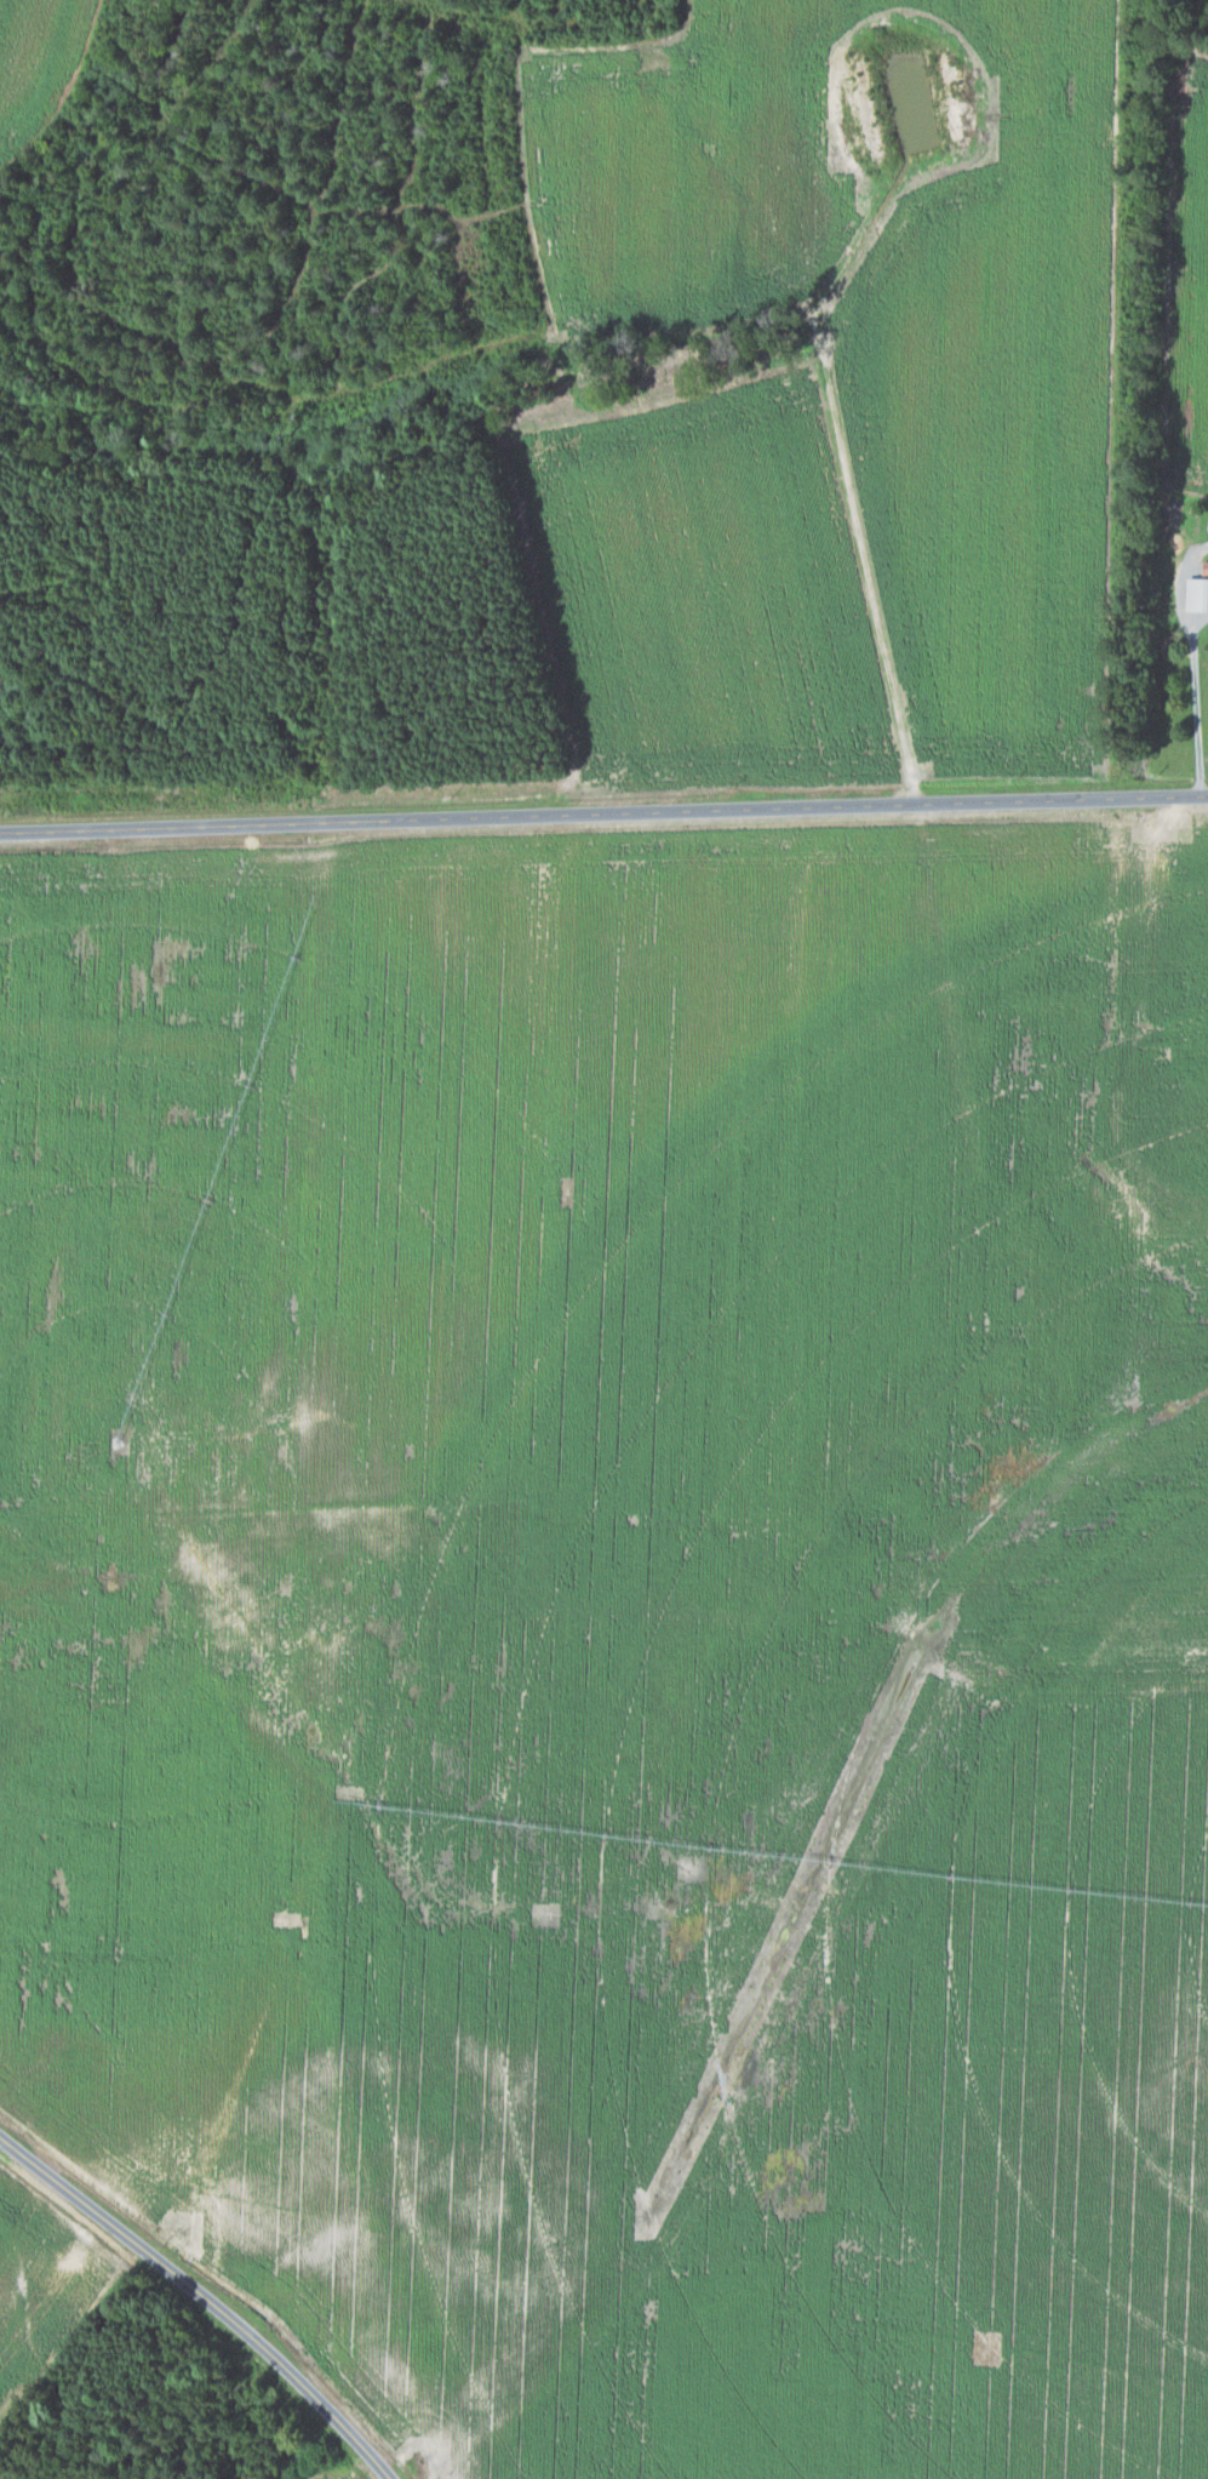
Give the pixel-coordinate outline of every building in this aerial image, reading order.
[(1185,577),(1184,610),(1207,610),(1207,578),(1185,577)]
